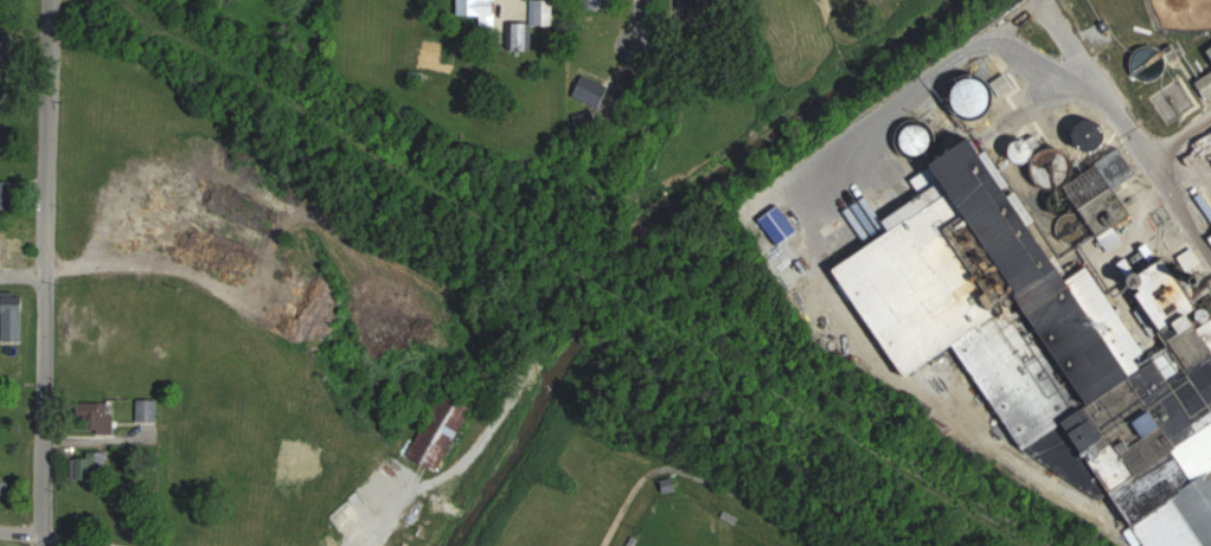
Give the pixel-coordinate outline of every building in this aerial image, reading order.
[(462,24),(500,24),(500,5),(486,5),(486,0),(462,0),(462,24)] [(556,26),(556,0),(535,0),(535,23),(520,23),(520,50),(536,50),(536,26),(556,26)] [(710,9),(710,0),(683,0),(683,9),(710,9)] [(999,84),(971,74),(958,109),(994,123),(1010,80),(1002,77),(999,84)] [(1200,82),(1210,99),(1210,75),(1200,82)] [(915,121),(901,146),(925,160),(939,136),(915,121)] [(1108,123),(1085,122),(1084,151),(1108,152),(1108,123)] [(1202,303),(1177,261),(1119,295),(1110,288),(1098,267),(1085,257),(1064,269),(998,156),(976,139),(966,144),(959,154),(915,180),(926,199),(888,221),(897,236),(841,268),(901,369),(911,377),(962,348),(1023,453),(1063,431),(1082,445),(1140,545),(1210,545),(1210,310),(1202,303)] [(1043,153),(1032,141),(1016,156),(1028,168),(1043,153)] [(1136,219),(1120,192),(1145,177),(1129,150),(1085,177),(1093,189),(1078,198),(1103,239),(1136,219)] [(802,230),(781,205),(762,221),(782,246),(802,230)] [(7,300),(8,314),(29,313),(28,298),(7,300)] [(409,454),(439,472),(479,408),(448,389),(409,454)] [(161,401),(139,401),(139,423),(161,423),(161,401)] [(114,403),(86,403),(86,433),(114,433),(114,403)] [(81,482),(107,482),(107,452),(81,452),(81,482)] [(12,485),(0,476),(0,501),(12,485)]
